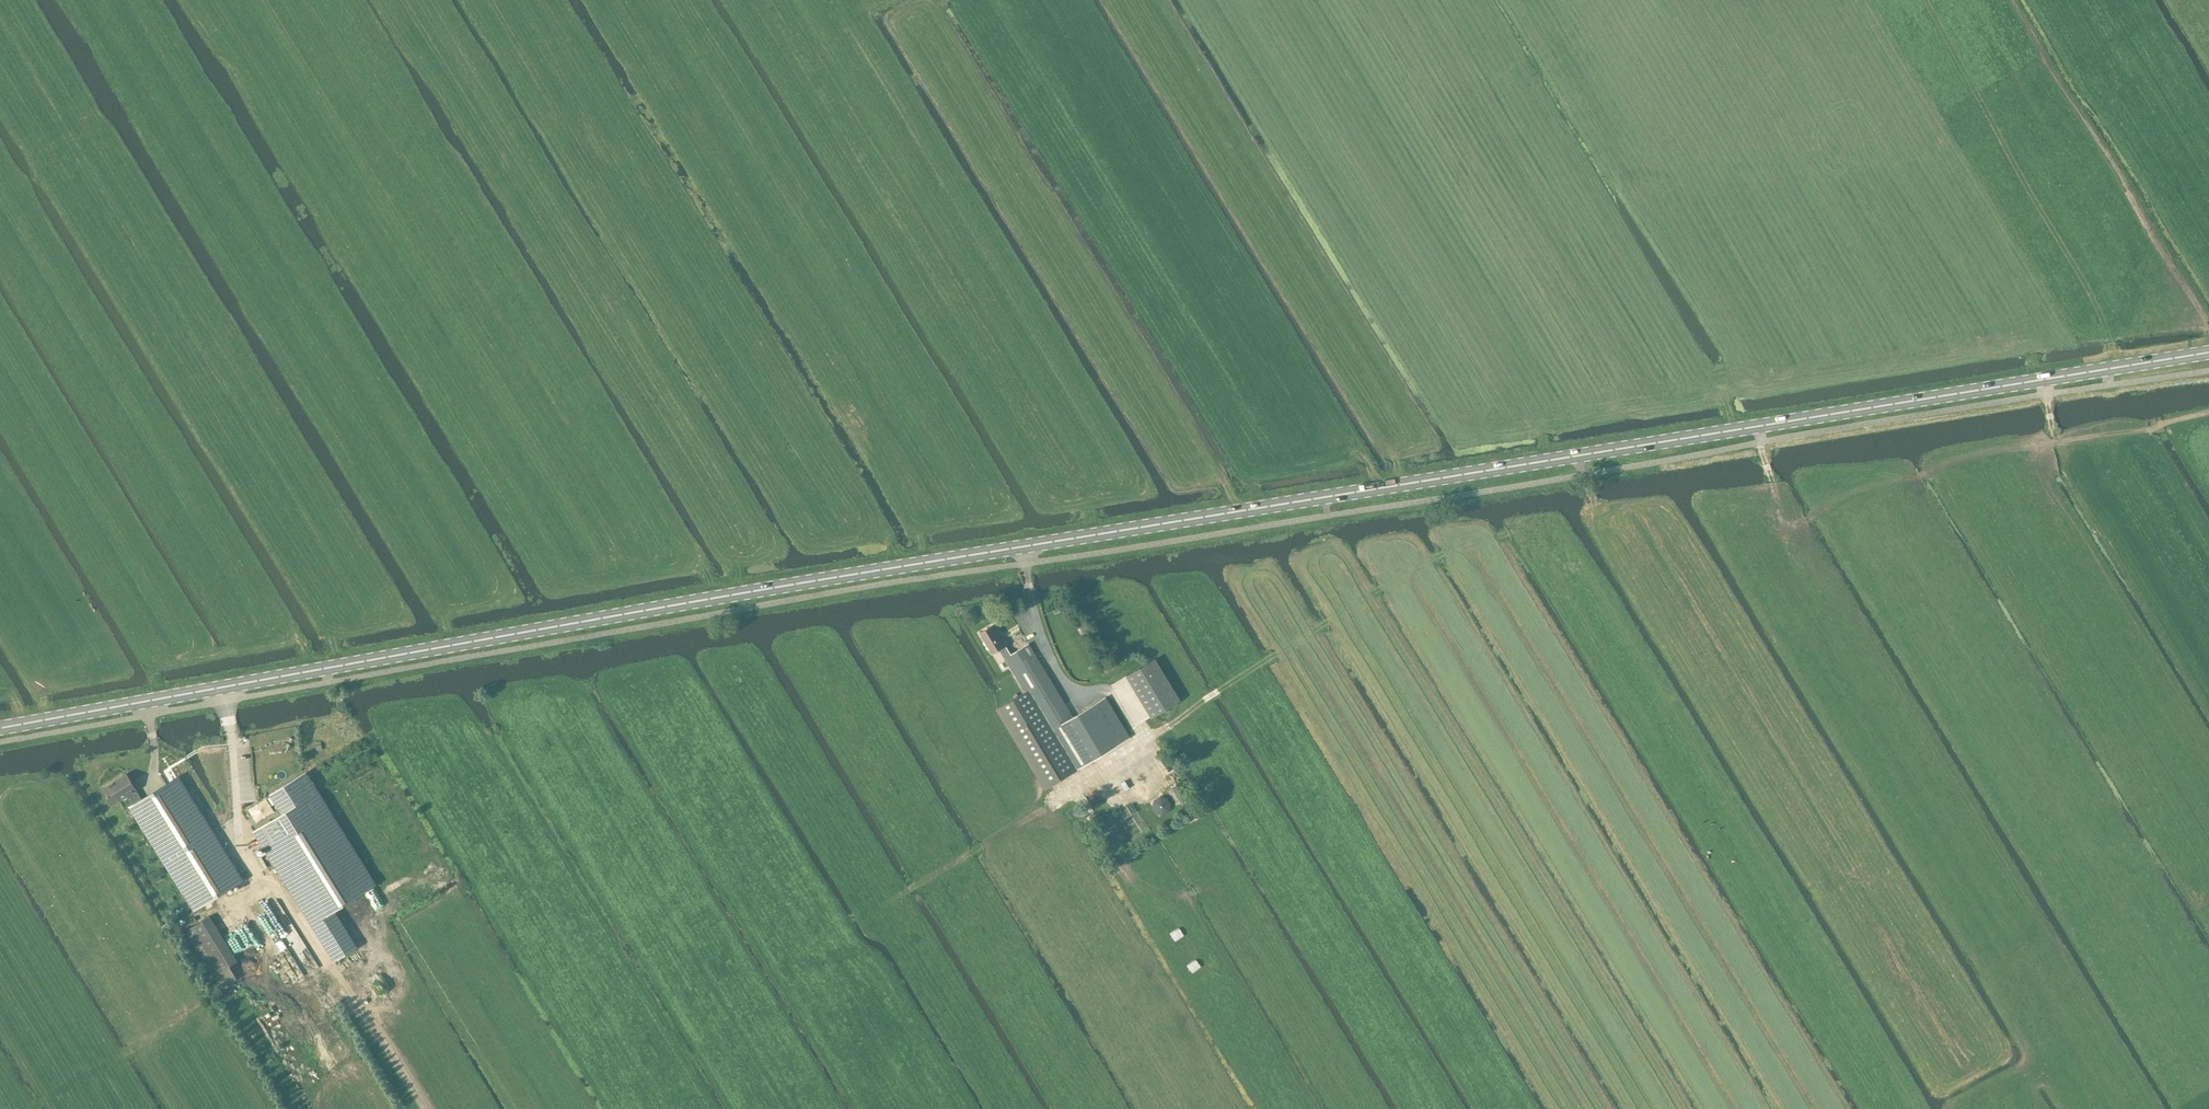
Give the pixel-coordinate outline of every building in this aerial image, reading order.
[(999,649),(1005,646),(1005,645),(1008,644),(995,623),(979,633),(992,654),(999,649)] [(1011,654),(1005,646),(999,649),(1024,691),(1029,688),(1078,768),(1130,737),(1106,697),(1073,717),(1029,644),(1011,654)] [(1158,713),(1179,700),(1154,659),(1132,672),(1125,676),(1151,717),(1158,713)] [(1078,768),(1029,688),(1024,691),(1003,705),(995,709),(1044,789),(1078,768)] [(275,818),(254,831),(335,960),(355,947),(333,910),(374,885),(333,818),(305,773),(270,794),(283,813),(275,818)] [(133,805),(142,799),(126,774),(102,788),(112,805),(127,796),(133,805)] [(133,805),(130,806),(131,806),(195,910),(242,881),(177,777),(142,799),(133,805)] [(158,874),(151,879),(154,883),(161,879),(158,874)] [(237,963),(209,917),(185,931),(213,977),(237,963)]
